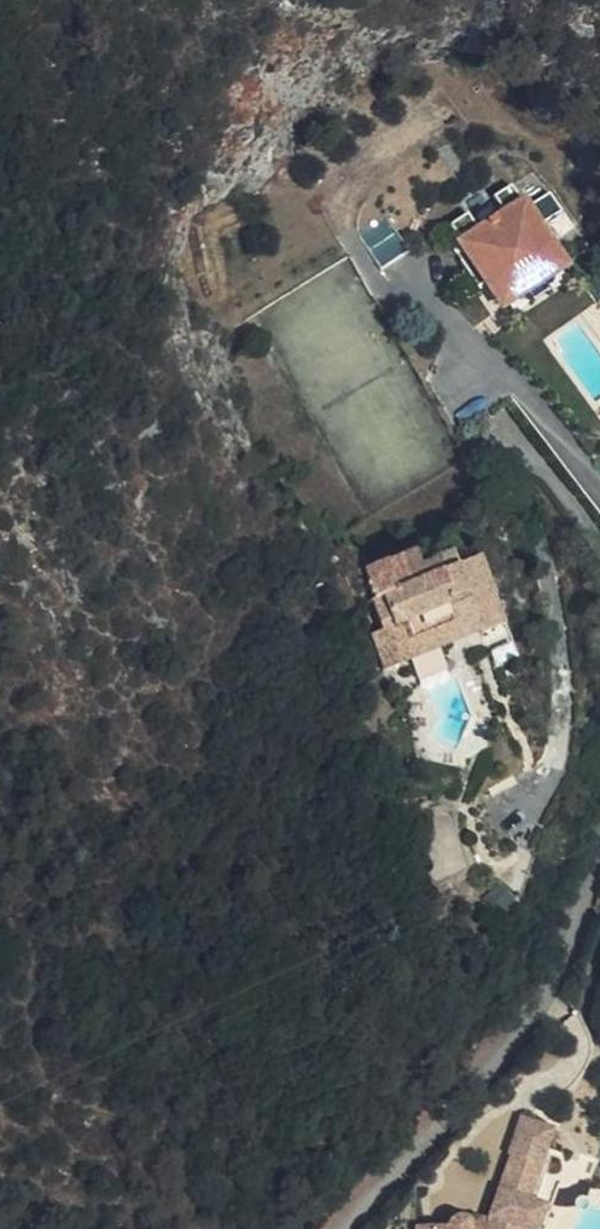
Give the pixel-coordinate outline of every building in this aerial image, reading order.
[(472,257),(462,264),(479,289),(489,283),(504,306),(565,266),(550,244),(557,239),(547,223),(564,211),(551,192),(527,207),(512,185),(495,196),(505,214),(480,231),(467,213),(450,225),(466,249),(472,257)] [(381,272),(411,253),(388,219),(361,238),(381,272)] [(467,602),(479,637),(493,671),(518,662),(480,559),(458,567),(451,554),(421,565),(415,552),(362,571),(369,588),(361,591),(365,602),(358,605),(367,631),(379,627),(381,632),(369,635),(383,671),(426,656),(422,646),(456,633),(448,609),(467,602)] [(459,644),(479,637),(467,602),(448,609),(456,633),(459,644)] [(426,656),(459,644),(456,633),(422,646),(426,656)] [(554,1201),(568,1153),(561,1152),(568,1128),(535,1117),(524,1155),(526,1156),(508,1220),(511,1228),(546,1228),(554,1201)] [(554,1201),(546,1228),(558,1228),(566,1204),(554,1201)] [(486,1228),(485,1226),(485,1225),(484,1224),(483,1224),(482,1223),(480,1222),(478,1221),(476,1221),(474,1221),(473,1220),(471,1222),(469,1222),(468,1222),(466,1224),(465,1226),(464,1227),(464,1228),(486,1228)] [(508,1220),(486,1228),(511,1228),(508,1220)]
